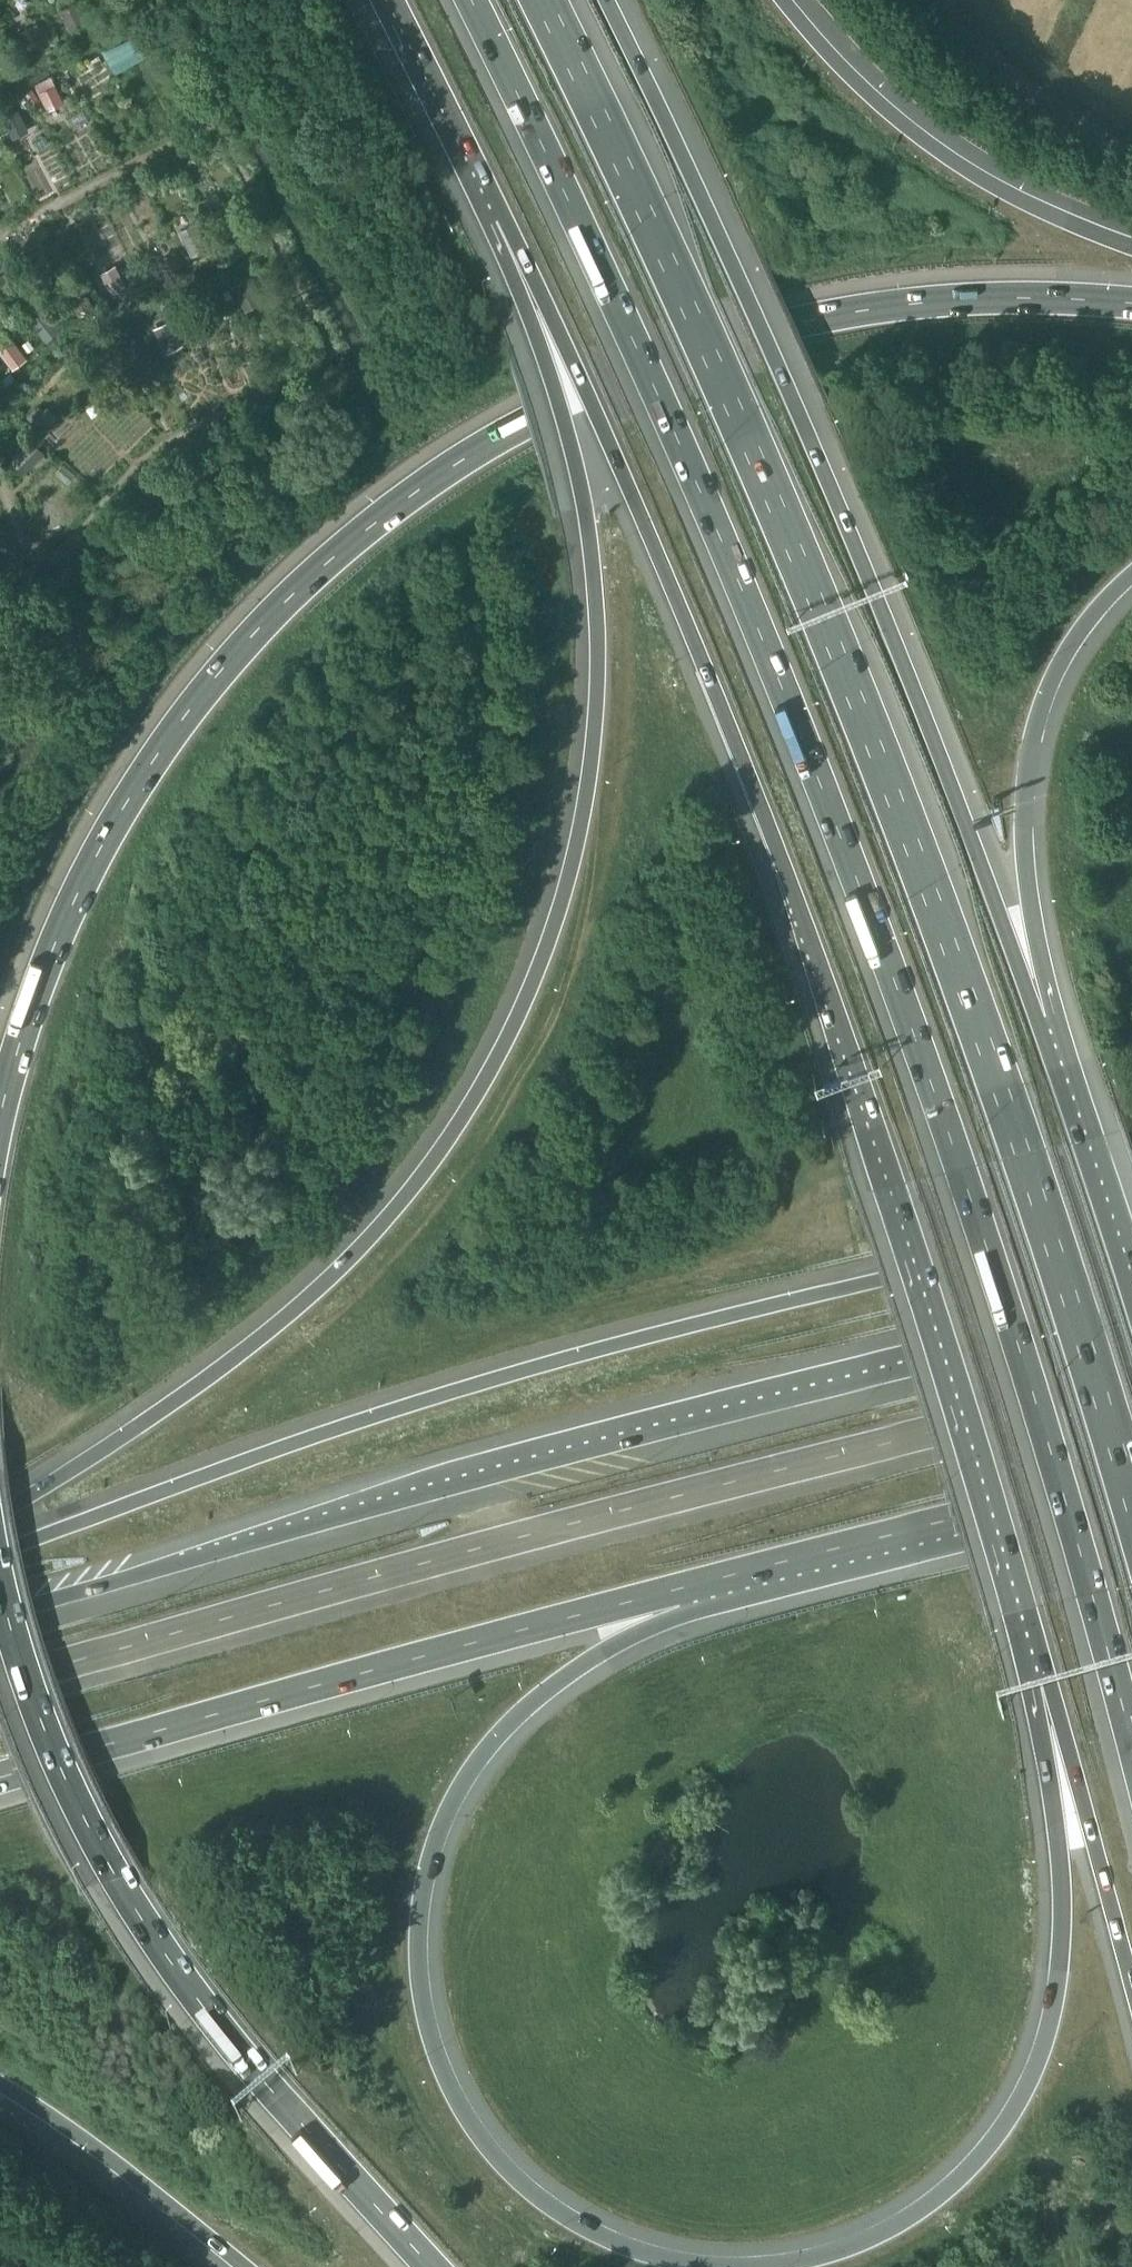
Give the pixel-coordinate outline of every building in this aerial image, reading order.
[(60,10),(69,26),(83,19),(74,2),(60,10)] [(139,31),(104,45),(114,69),(148,54),(139,31)] [(64,102),(55,83),(38,92),(48,111),(64,102)] [(32,89),(25,93),(31,104),(38,99),(32,89)] [(19,101),(23,108),(28,106),(25,98),(19,101)] [(0,112),(12,135),(26,128),(15,105),(0,112)] [(180,231),(192,254),(206,246),(194,223),(180,231)] [(101,272),(113,295),(127,287),(115,265),(101,272)] [(233,286),(245,308),(259,301),(247,278),(233,286)] [(68,291),(80,313),(93,306),(81,284),(68,291)] [(222,291),(226,300),(232,297),(228,288),(222,291)] [(30,318),(46,338),(58,329),(41,309),(30,318)] [(155,327),(167,350),(181,343),(169,320),(155,327)] [(23,342),(28,349),(35,345),(29,337),(23,342)] [(0,349),(0,350),(13,366),(25,357),(12,340),(0,349)] [(116,348),(128,371),(141,364),(130,341),(116,348)] [(27,415),(41,428),(47,422),(34,408),(27,415)] [(8,459),(22,472),(42,452),(28,438),(8,459)]
